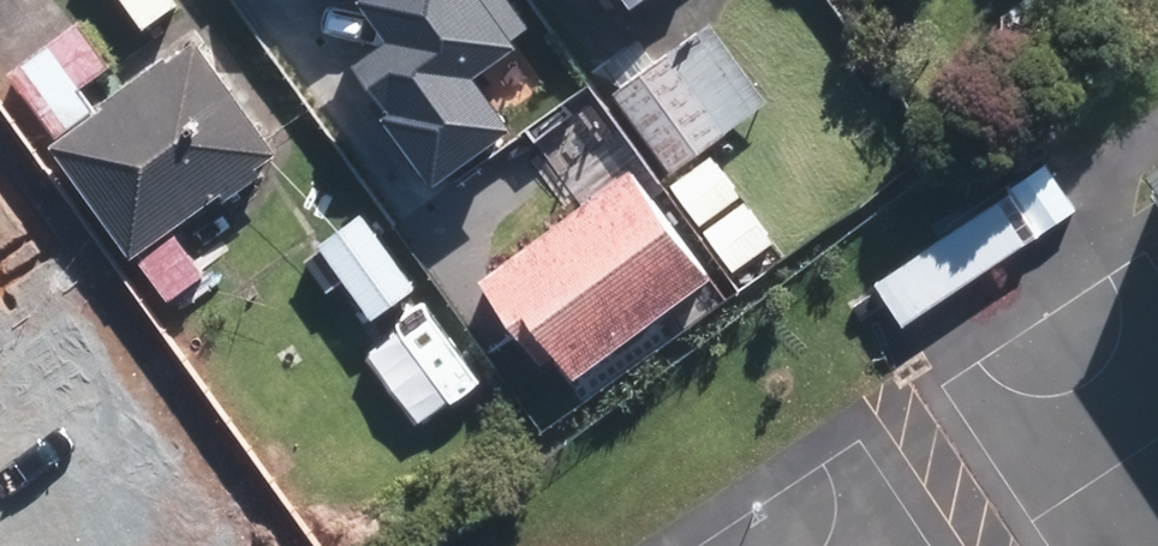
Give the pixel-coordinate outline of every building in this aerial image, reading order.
[(62,116),(104,87),(87,63),(118,42),(88,0),(82,0),(14,47),(62,116)] [(448,61),(387,105),(453,194),(527,141),(488,87),(548,43),(516,0),(419,0),(408,8),(448,61)] [(614,93),(671,172),(714,143),(782,94),(724,13),(614,93)] [(208,14),(104,87),(62,116),(59,118),(139,232),(288,129),(208,14)] [(748,190),(717,147),(674,177),(705,220),(748,190)] [(63,254),(0,161),(0,297),(63,254)] [(1142,178),(1157,202),(1157,167),(1142,178)] [(702,286),(623,177),(470,287),(531,371),(545,361),(563,386),(702,286)] [(780,236),(750,194),(708,223),(738,266),(780,236)] [(423,277),(370,203),(325,236),(378,310),(423,277)] [(182,212),(144,240),(172,278),(210,250),(182,212)] [(80,304),(0,359),(0,458),(127,373),(80,304)] [(405,310),(374,331),(396,363),(427,342),(405,310)] [(127,373),(0,458),(0,545),(17,545),(173,441),(127,373)] [(173,441),(17,545),(165,545),(220,509),(173,441)] [(220,509),(165,545),(245,545),(220,509)]
